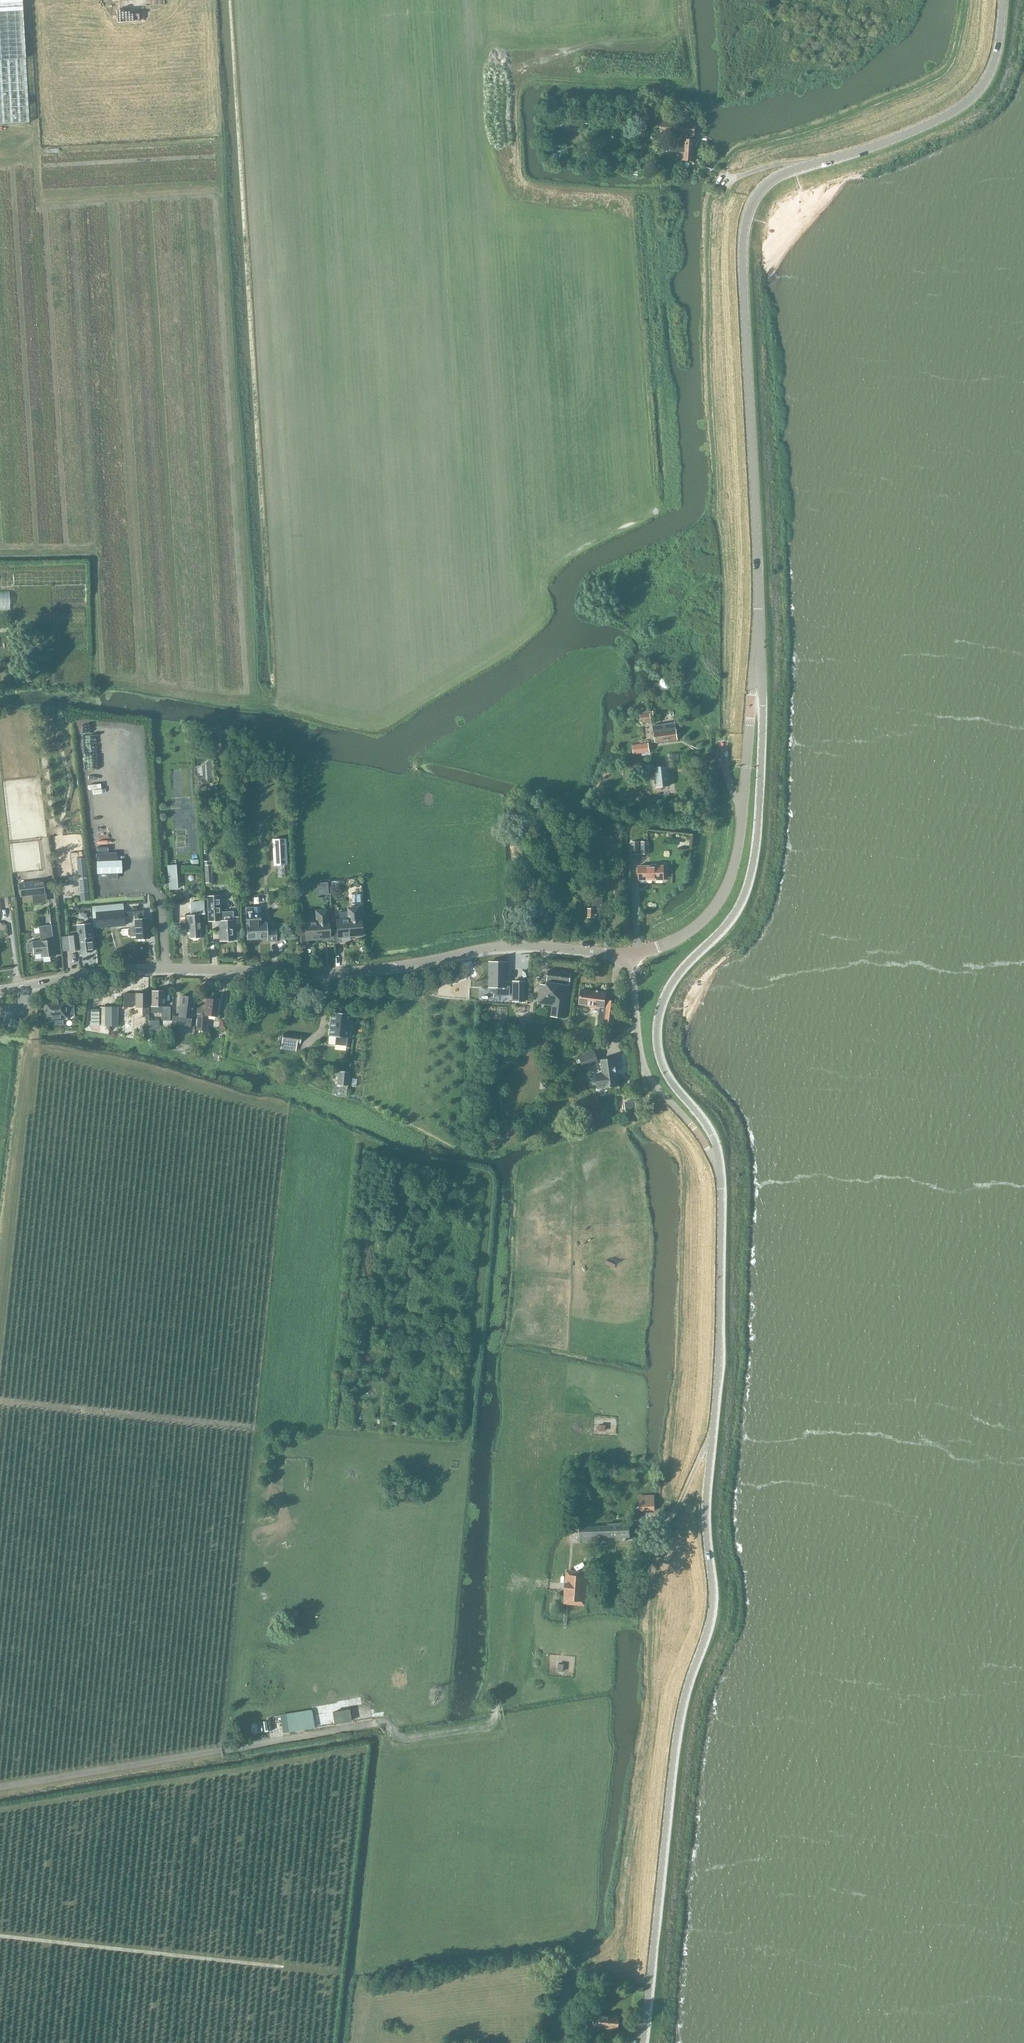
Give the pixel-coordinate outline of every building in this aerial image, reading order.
[(26,59),(22,0),(0,0),(0,60),(26,59)] [(0,60),(0,123),(29,121),(26,59),(0,60)] [(537,72),(547,73),(547,68),(543,68),(543,61),(538,60),(537,72)] [(663,131),(677,132),(675,151),(683,151),(682,160),(693,161),(696,123),(663,121),(663,131)] [(11,610),(10,590),(0,590),(0,610),(11,610)] [(654,711),(641,713),(642,724),(653,722),(652,716),(654,716),(654,711)] [(653,725),(654,732),(656,742),(678,739),(675,722),(653,725)] [(650,752),(649,743),(641,744),(642,753),(650,752)] [(669,786),(667,766),(654,767),(657,787),(669,786)] [(288,865),(286,839),(272,839),(274,865),(288,865)] [(122,860),(97,861),(98,874),(122,873),(122,860)] [(84,864),(76,864),(77,875),(85,874),(84,864)] [(168,878),(169,889),(178,889),(177,877),(178,877),(177,864),(167,865),(168,878)] [(639,866),(639,880),(664,880),(664,865),(639,866)] [(88,891),(87,875),(79,875),(81,891),(88,891)] [(19,883),(21,896),(32,895),(36,895),(45,893),(44,881),(19,883)] [(588,917),(601,917),(601,909),(602,909),(603,897),(593,896),(593,908),(589,908),(588,917)] [(219,921),(220,941),(235,940),(235,937),(240,937),(239,916),(234,917),(233,914),(219,915),(218,901),(215,897),(208,898),(209,921),(219,921)] [(199,914),(205,914),(204,902),(190,903),(191,915),(185,915),(185,923),(187,923),(188,934),(191,934),(191,936),(192,937),(199,937),(200,936),(199,914)] [(254,907),(246,907),(246,911),(247,939),(268,938),(268,941),(277,941),(276,928),(267,929),(267,922),(261,923),(261,913),(255,913),(254,907)] [(333,930),(334,942),(340,942),(340,936),(362,935),(361,920),(359,920),(358,907),(348,908),(349,919),(337,920),(337,930),(333,930)] [(124,910),(96,912),(98,928),(125,925),(125,916),(124,912),(124,910)] [(124,912),(125,916),(134,915),(136,928),(130,928),(129,930),(129,934),(131,936),(136,935),(137,939),(150,938),(148,918),(144,918),(144,910),(124,912)] [(317,922),(305,922),(305,932),(301,933),(302,945),(308,944),(308,938),(330,937),(329,923),(327,923),(326,910),(316,910),(317,922)] [(93,937),(92,928),(91,923),(77,925),(78,935),(69,936),(71,951),(80,950),(81,953),(93,952),(91,937),(93,937)] [(33,942),(26,943),(27,952),(34,951),(34,954),(42,953),(43,957),(55,956),(52,925),(39,926),(41,941),(33,942)] [(489,962),(488,987),(495,987),(495,995),(509,995),(509,986),(505,986),(506,962),(489,962)] [(552,1015),(566,1017),(571,973),(549,970),(547,984),(541,983),(538,1003),(553,1005),(552,1015)] [(513,981),(512,1001),(524,1001),(524,981),(513,981)] [(582,989),(580,1004),(591,1005),(590,1007),(600,1008),(598,1024),(604,1024),(604,1025),(614,1026),(617,1001),(606,1000),(607,993),(582,989)] [(139,993),(123,993),(123,1006),(132,1006),(132,1004),(139,1004),(139,1006),(142,1006),(142,1014),(149,1014),(149,1006),(149,992),(146,992),(146,991),(145,990),(141,990),(139,991),(139,993)] [(163,1020),(163,1027),(172,1027),(172,1025),(172,1020),(170,1020),(171,1006),(165,1006),(165,990),(151,990),(151,1012),(162,1012),(162,1020),(163,1020)] [(172,1025),(191,1027),(192,1018),(193,1018),(195,997),(182,995),(179,1016),(173,1015),(172,1025)] [(198,1014),(197,1029),(207,1030),(208,1016),(217,1016),(219,999),(215,999),(214,997),(209,997),(208,998),(199,997),(197,1014),(198,1014)] [(67,1014),(74,1014),(73,1005),(66,1006),(66,1000),(44,1001),(44,1002),(45,1020),(67,1019),(67,1014)] [(101,1026),(118,1026),(118,1006),(100,1006),(101,1026)] [(16,1007),(3,1007),(4,1018),(16,1018),(16,1007)] [(331,1012),(329,1036),(336,1037),(335,1045),(347,1046),(347,1038),(348,1038),(350,1014),(331,1012)] [(149,1030),(159,1030),(159,1020),(149,1020),(149,1030)] [(282,1040),(300,1043),(301,1035),(283,1033),(282,1040)] [(580,1056),(584,1068),(599,1062),(594,1050),(580,1056)] [(599,1087),(619,1085),(617,1057),(602,1059),(604,1072),(598,1073),(599,1087)] [(337,1083),(347,1084),(348,1071),(338,1071),(337,1083)] [(625,1102),(627,1111),(637,1110),(636,1101),(625,1102)] [(640,1509),(650,1509),(654,1508),(654,1496),(640,1497),(640,1509)] [(608,1526),(580,1527),(581,1541),(630,1539),(629,1525),(623,1525),(622,1523),(608,1524),(608,1526)] [(616,1551),(602,1550),(601,1565),(616,1565),(616,1551)] [(565,1581),(565,1592),(569,1592),(568,1600),(588,1601),(590,1575),(570,1574),(570,1582),(565,1581)] [(565,1671),(564,1663),(557,1664),(558,1672),(565,1671)] [(352,1708),(334,1709),(335,1721),(343,1720),(343,1723),(353,1722),(352,1708)] [(600,2028),(618,2029),(620,2017),(595,2015),(594,2023),(601,2024),(600,2028)]
